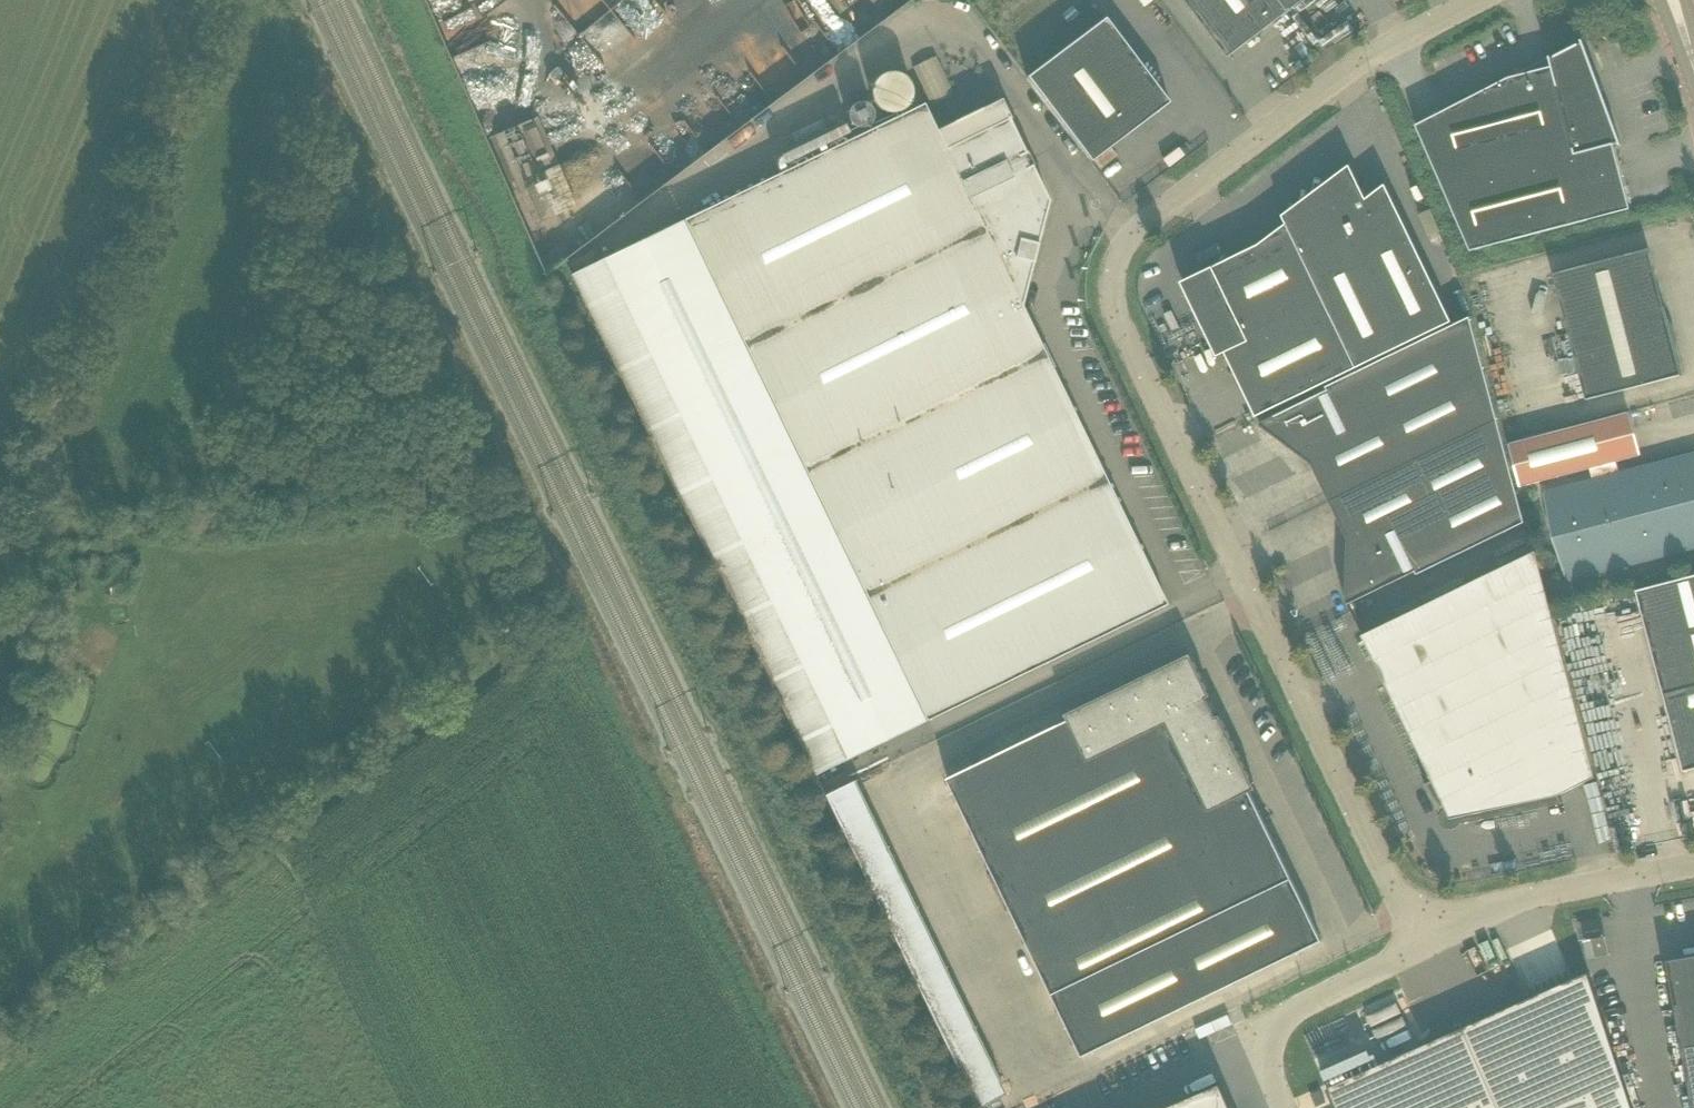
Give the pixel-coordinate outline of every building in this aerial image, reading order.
[(1280,0),(1183,0),(1227,56),(1245,42),(1247,44),(1260,34),(1258,33),(1281,15),(1282,17),(1289,12),(1280,0)] [(1289,12),(1295,7),(1294,6),(1301,0),(1280,0),(1289,12)] [(1170,102),(1153,81),(1105,18),(1027,77),(1090,161),(1130,132),(1170,102)] [(1416,125),(1470,251),(1630,209),(1613,145),(1619,143),(1619,145),(1621,144),(1582,40),(1580,40),(1581,42),(1551,58),(1550,56),(1549,57),(1551,67),(1508,78),(1416,125)] [(929,99),(951,86),(933,56),(911,68),(929,99)] [(904,113),(684,220),(926,720),(1146,614),(1166,604),(1022,305),(1048,200),(1031,165),(1028,167),(1022,154),(1025,153),(1009,119),(1010,118),(1001,99),(937,130),(924,104),(904,113)] [(548,216),(571,207),(535,116),(488,135),(496,156),(517,148),(525,168),(517,172),(526,197),(538,192),(548,216)] [(1194,288),(1256,416),(1452,322),(1393,200),(1372,211),(1358,181),(1349,187),(1345,180),(1259,245),(1197,275),(1202,284),(1194,288)] [(808,778),(926,720),(684,220),(565,277),(808,778)] [(1586,400),(1660,381),(1681,375),(1648,249),(1553,274),(1586,400)] [(1346,601),(1347,604),(1417,570),(1418,572),(1417,573),(1418,574),(1525,523),(1470,317),(1327,386),(1327,388),(1328,388),(1329,390),(1259,423),(1261,426),(1265,424),(1315,462),(1311,464),(1312,467),(1316,465),(1332,498),(1328,500),(1330,503),(1333,501),(1349,534),(1346,536),(1347,539),(1352,537),(1349,600),(1346,601)] [(1545,492),(1567,582),(1693,548),(1693,454),(1627,471),(1619,473),(1616,461),(1629,457),(1618,415),(1509,444),(1519,487),(1528,485),(1590,469),(1593,480),(1545,492)] [(1559,795),(1595,777),(1536,551),(1362,635),(1433,781),(1425,785),(1439,815),(1441,814),(1443,810),(1446,807),(1450,806),(1459,809),(1461,813),(1463,817),(1462,821),(1463,823),(1563,803),(1563,802),(1559,795)] [(1693,671),(1693,575),(1636,591),(1660,680),(1693,671)] [(948,779),(1082,1057),(1322,941),(1250,792),(1256,789),(1220,715),(1216,717),(1207,698),(1211,696),(1190,654),(1065,715),(1068,721),(948,779)] [(1660,680),(1684,771),(1693,769),(1693,671),(1660,680)] [(992,1098),(847,777),(816,791),(959,1107),(970,1107),(992,1098)] [(1671,964),(1678,1003),(1674,1004),(1692,1107),(1693,1107),(1693,960),(1671,964)] [(1336,1107),(1633,1107),(1588,969),(1327,1088),(1336,1107)] [(1166,1107),(1231,1107),(1221,1085),(1166,1107)]
